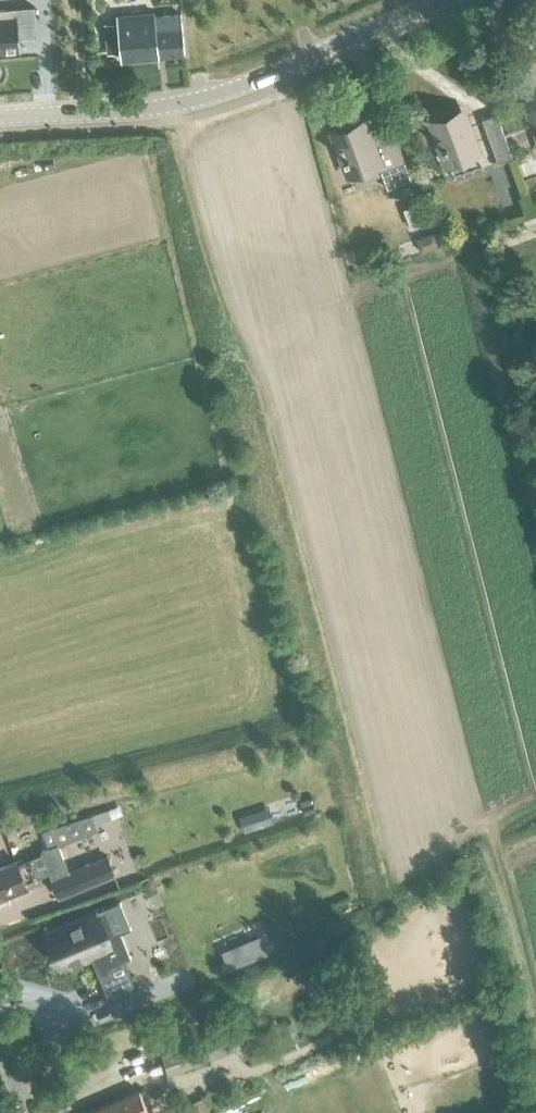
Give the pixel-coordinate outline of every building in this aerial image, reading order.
[(21,50),(20,37),(37,36),(35,5),(0,8),(0,51),(21,50)] [(119,23),(105,24),(108,52),(122,50),(123,59),(184,53),(180,14),(154,17),(154,12),(118,15),(119,23)] [(433,124),(446,161),(475,151),(461,113),(433,124)] [(498,113),(483,118),(499,160),(510,157),(511,156),(513,155),(498,113)] [(363,123),(335,133),(349,171),(377,160),(387,189),(412,179),(397,141),(393,128),(368,137),(363,123)] [(423,202),(404,209),(411,228),(431,221),(423,202)] [(438,229),(418,237),(422,250),(443,242),(438,229)] [(203,781),(185,787),(188,798),(206,792),(203,781)] [(120,803),(100,809),(104,823),(124,816),(120,803)] [(269,805),(240,815),(245,831),(274,821),(269,805)] [(0,866),(0,897),(27,886),(26,882),(50,872),(59,895),(60,896),(115,875),(107,855),(69,870),(58,843),(42,850),(43,853),(30,858),(18,863),(17,859),(0,866)] [(99,914),(51,933),(65,968),(94,957),(111,1001),(136,991),(124,961),(130,958),(121,934),(109,939),(99,914)] [(260,935),(225,950),(232,967),(267,952),(260,935)] [(207,1058),(247,1045),(239,1026),(200,1038),(162,1051),(169,1071),(207,1058)] [(139,1088),(89,1109),(91,1112),(150,1112),(139,1088)] [(196,1099),(179,1105),(182,1112),(202,1112),(196,1099)]
